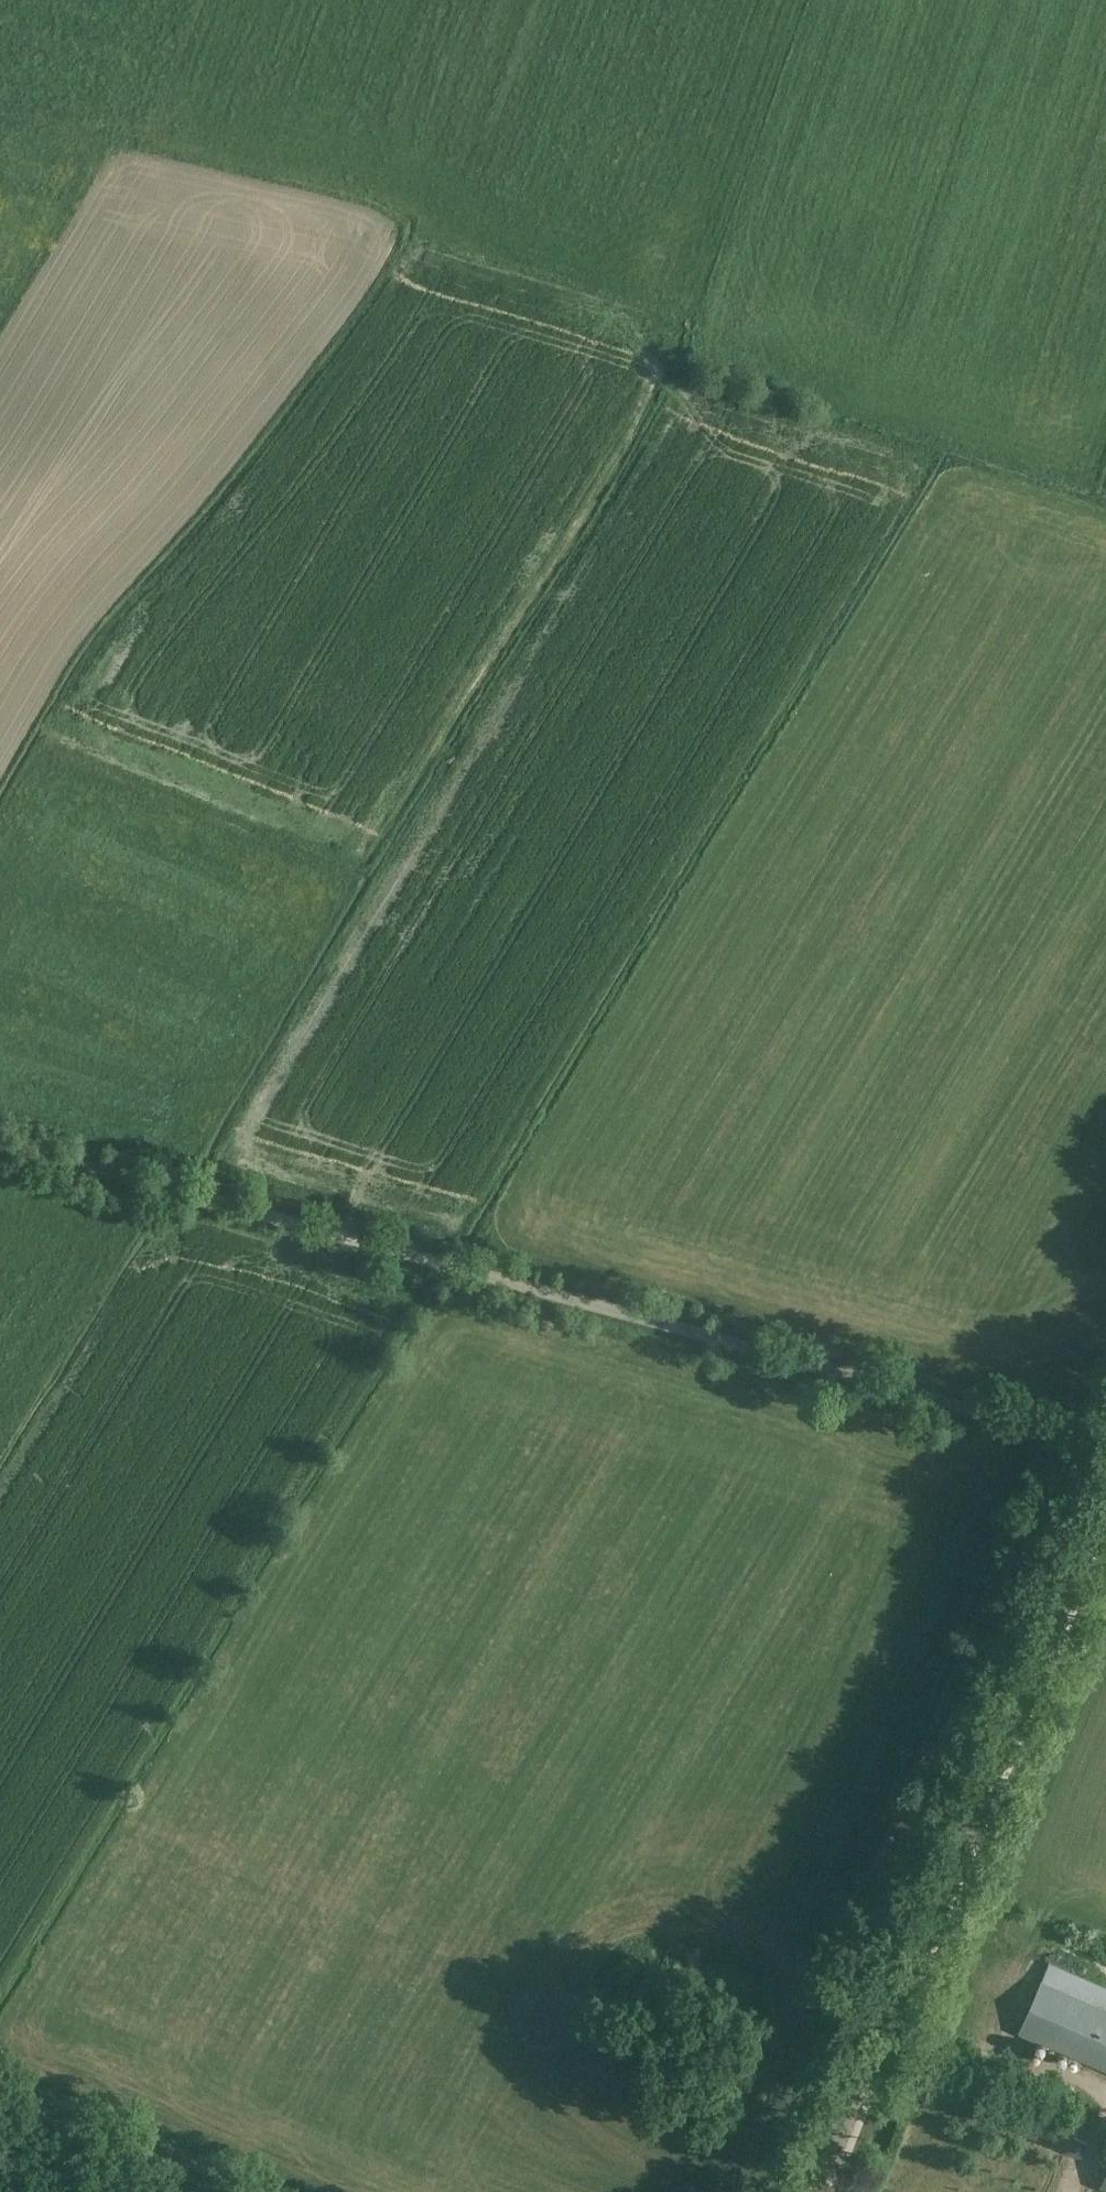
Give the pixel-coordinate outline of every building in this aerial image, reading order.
[(1105,2070),(1105,1984),(1051,1960),(1019,2032),(1105,2070)]
